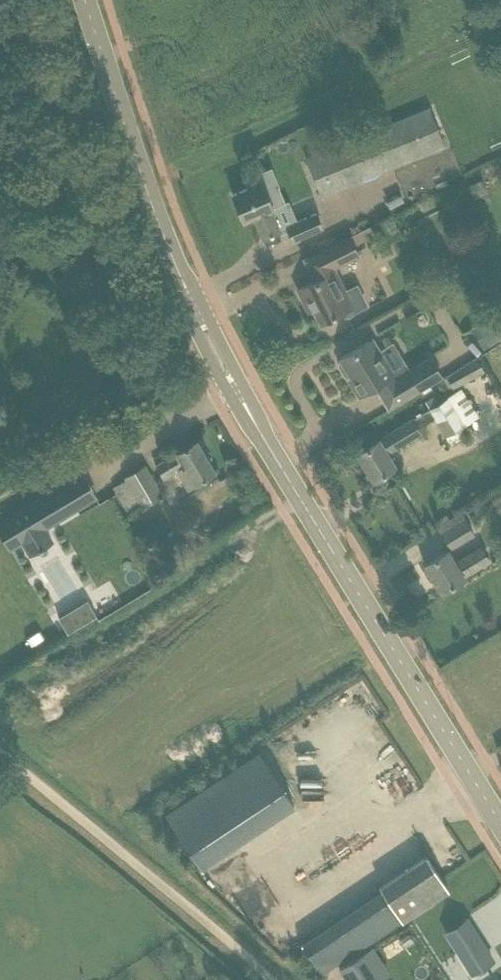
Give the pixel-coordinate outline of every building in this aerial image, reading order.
[(429,108),(307,158),(322,195),(444,145),(429,108)] [(247,188),(232,194),(243,220),(253,216),(262,238),(281,230),(273,211),(272,208),(285,203),(270,168),(244,179),(247,188)] [(286,225),(292,240),(324,227),(317,212),(286,225)] [(297,289),(303,301),(308,299),(320,322),(344,310),(345,313),(345,314),(345,315),(366,304),(356,285),(340,294),(330,273),(335,271),(333,266),(358,254),(349,236),(304,259),(311,274),(312,273),(316,280),(297,289)] [(476,328),(488,349),(500,341),(500,318),(499,314),(476,328)] [(379,392),(388,408),(442,375),(430,356),(396,376),(372,338),(339,358),(341,361),(339,362),(338,364),(345,375),(347,375),(349,374),(361,394),(376,385),(380,392),(379,392)] [(445,377),(453,389),(483,372),(476,359),(445,377)] [(445,438),(479,417),(461,388),(438,403),(429,408),(413,418),(356,453),(373,480),(396,466),(389,454),(423,433),(419,427),(434,419),(445,438)] [(433,395),(424,401),(429,408),(438,403),(433,395)] [(176,470),(186,488),(214,471),(196,440),(157,464),(165,477),(176,470)] [(32,536),(44,529),(46,531),(68,518),(66,516),(119,486),(105,462),(18,511),(32,536)] [(145,464),(124,477),(142,507),(163,495),(145,464)] [(439,525),(452,548),(475,535),(467,521),(465,522),(461,513),(439,525)] [(482,548),(456,563),(448,549),(424,564),(440,591),(489,561),(482,548)] [(87,600),(66,612),(58,617),(67,632),(75,628),(96,615),(87,600)] [(198,864),(292,803),(255,748),(162,809),(198,864)] [(379,886),(401,920),(448,889),(426,856),(379,886)] [(465,917),(445,930),(458,951),(465,962),(476,956),(483,967),(493,961),(479,938),(465,917)] [(339,967),(347,979),(385,979),(383,978),(389,974),(372,946),(339,967)]
